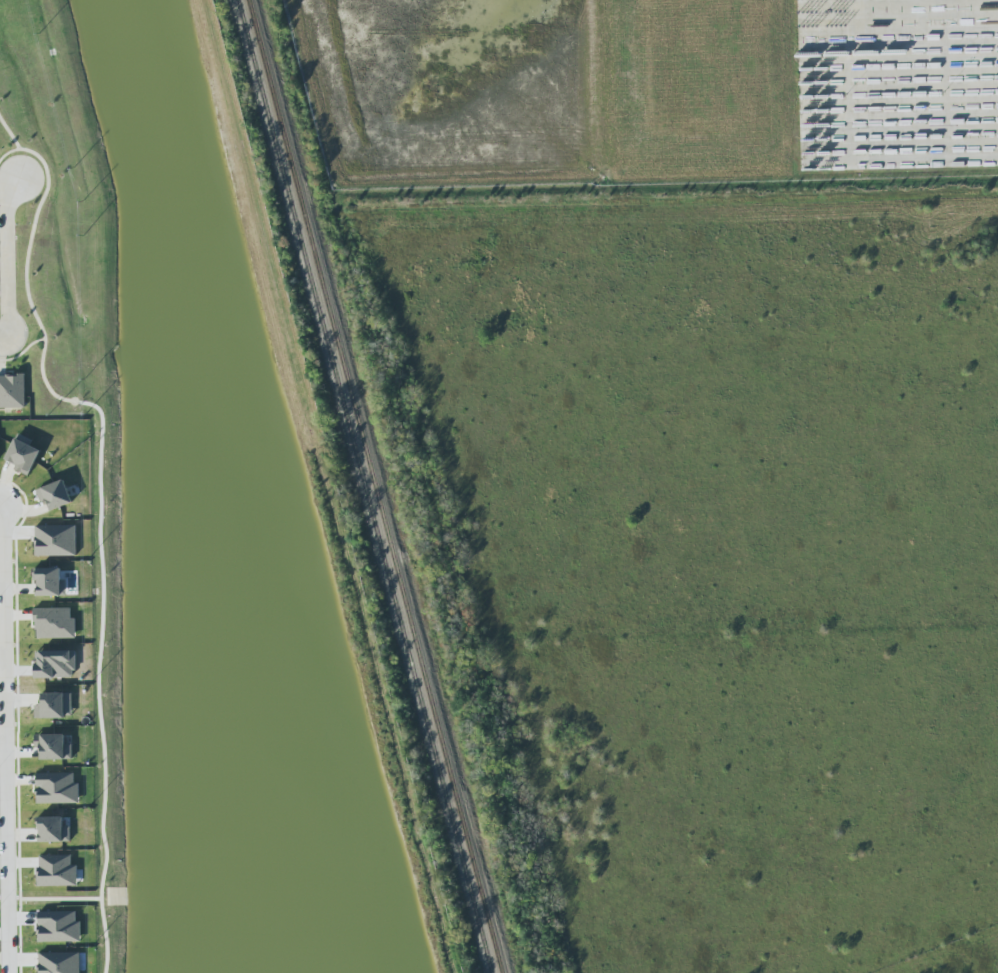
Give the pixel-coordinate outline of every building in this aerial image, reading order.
[(0,375),(0,408),(25,408),(25,374),(0,375)] [(5,460),(16,465),(14,469),(29,476),(42,450),(16,438),(5,460)] [(46,500),(51,512),(73,503),(64,479),(37,490),(41,502),(46,500)] [(77,556),(77,526),(36,525),(36,556),(77,556)] [(61,568),(36,568),(36,596),(67,595),(67,579),(62,579),(61,568)] [(36,639),(76,638),(76,618),(72,618),(72,608),(36,608),(36,639)] [(75,650),(36,651),(36,679),(76,678),(75,650)] [(72,693),(42,693),(42,706),(36,706),(36,718),(73,718),(72,693)] [(66,734),(36,735),(36,748),(41,748),(42,760),(73,759),(73,744),(66,744),(66,734)] [(75,773),(37,774),(38,804),(80,803),(79,783),(75,783),(75,773)] [(64,816),(39,817),(39,843),(72,842),(71,826),(65,826),(64,816)] [(72,856),(39,855),(38,886),(78,887),(78,865),(72,865),(72,856)] [(40,942),(81,941),(81,921),(77,921),(77,911),(39,912),(40,942)] [(39,953),(40,972),(81,972),(81,952),(39,953)]
